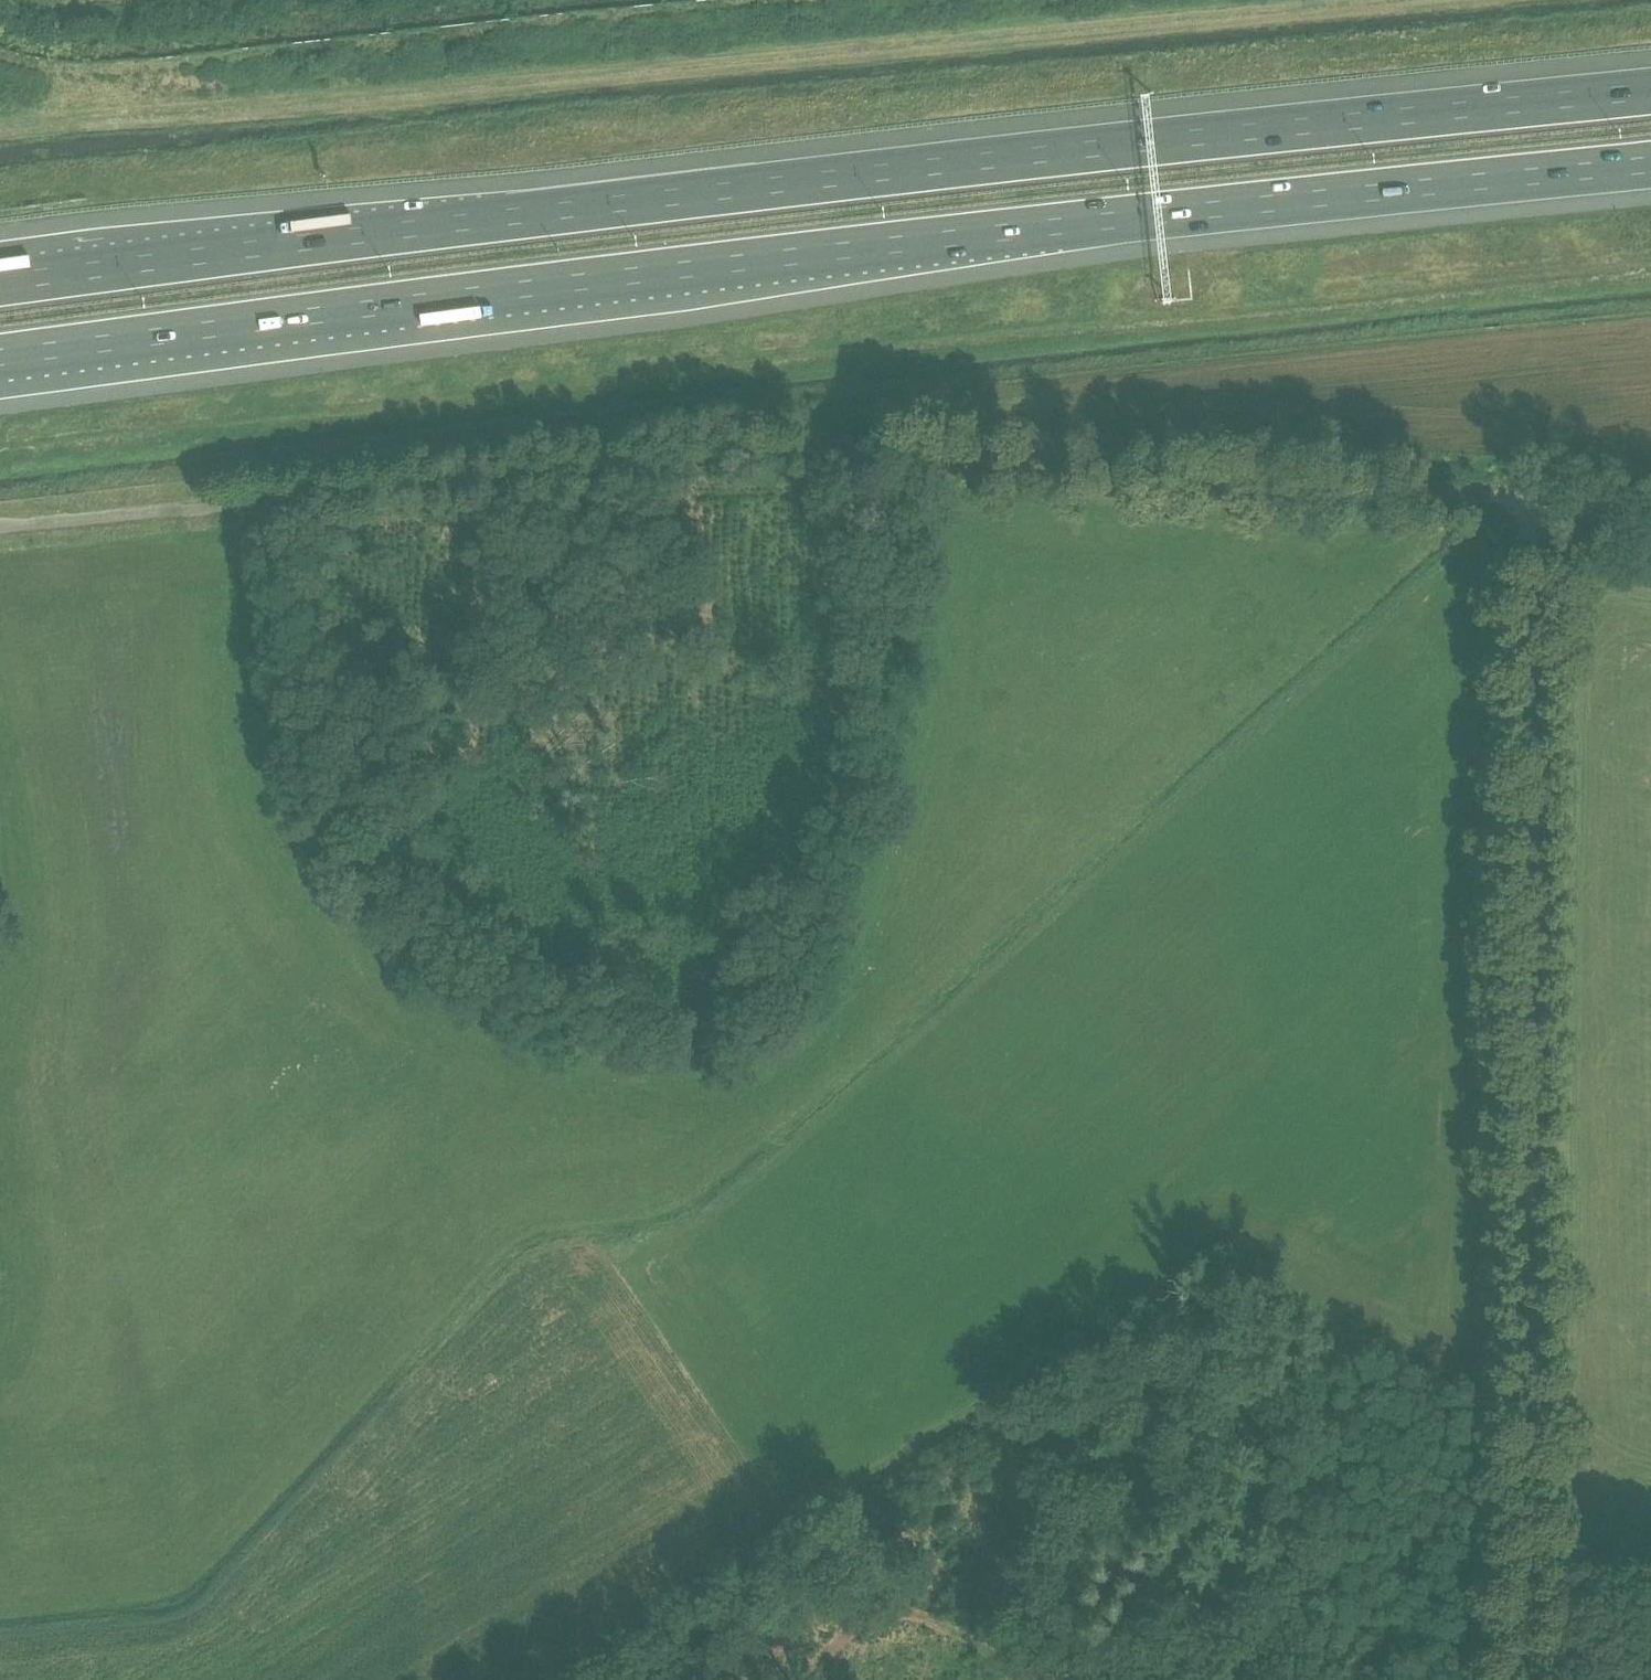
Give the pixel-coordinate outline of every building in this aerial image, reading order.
[(1637,91),(1650,89),(1650,70),(1635,73),(1637,91)]
